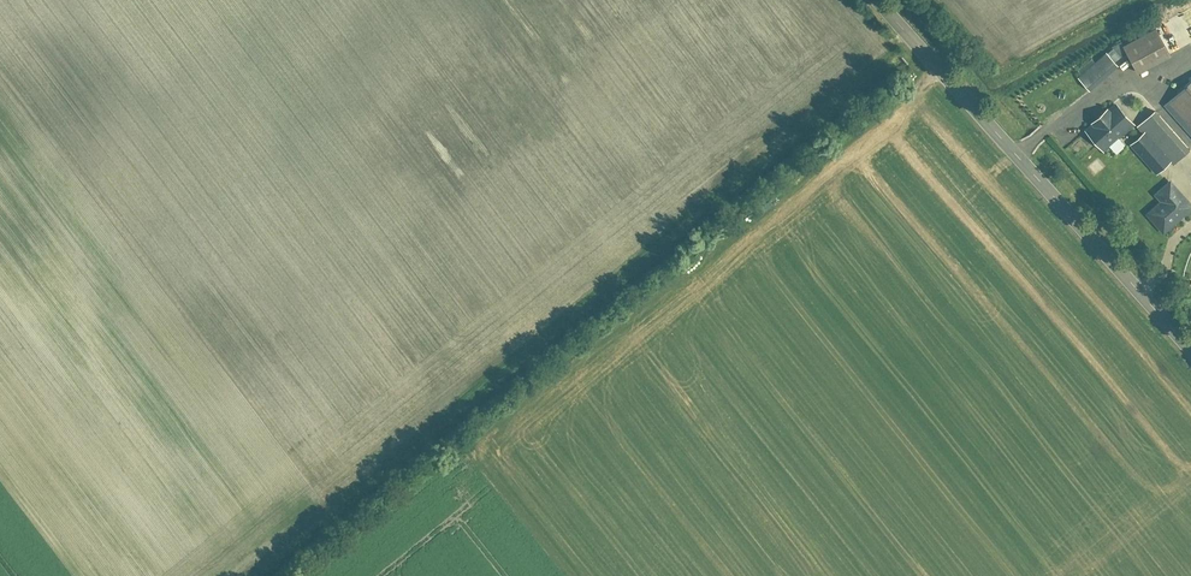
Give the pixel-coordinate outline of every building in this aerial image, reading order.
[(1129,49),(1141,71),(1173,54),(1161,32),(1129,49)] [(1082,78),(1092,88),(1118,64),(1109,53),(1082,78)] [(1173,104),(1190,123),(1190,87),(1173,104)] [(1110,159),(1127,143),(1157,176),(1190,146),(1141,92),(1090,137),(1110,159)] [(1190,207),(1190,205),(1171,182),(1159,193),(1165,200),(1150,213),(1164,230),(1190,207)]
